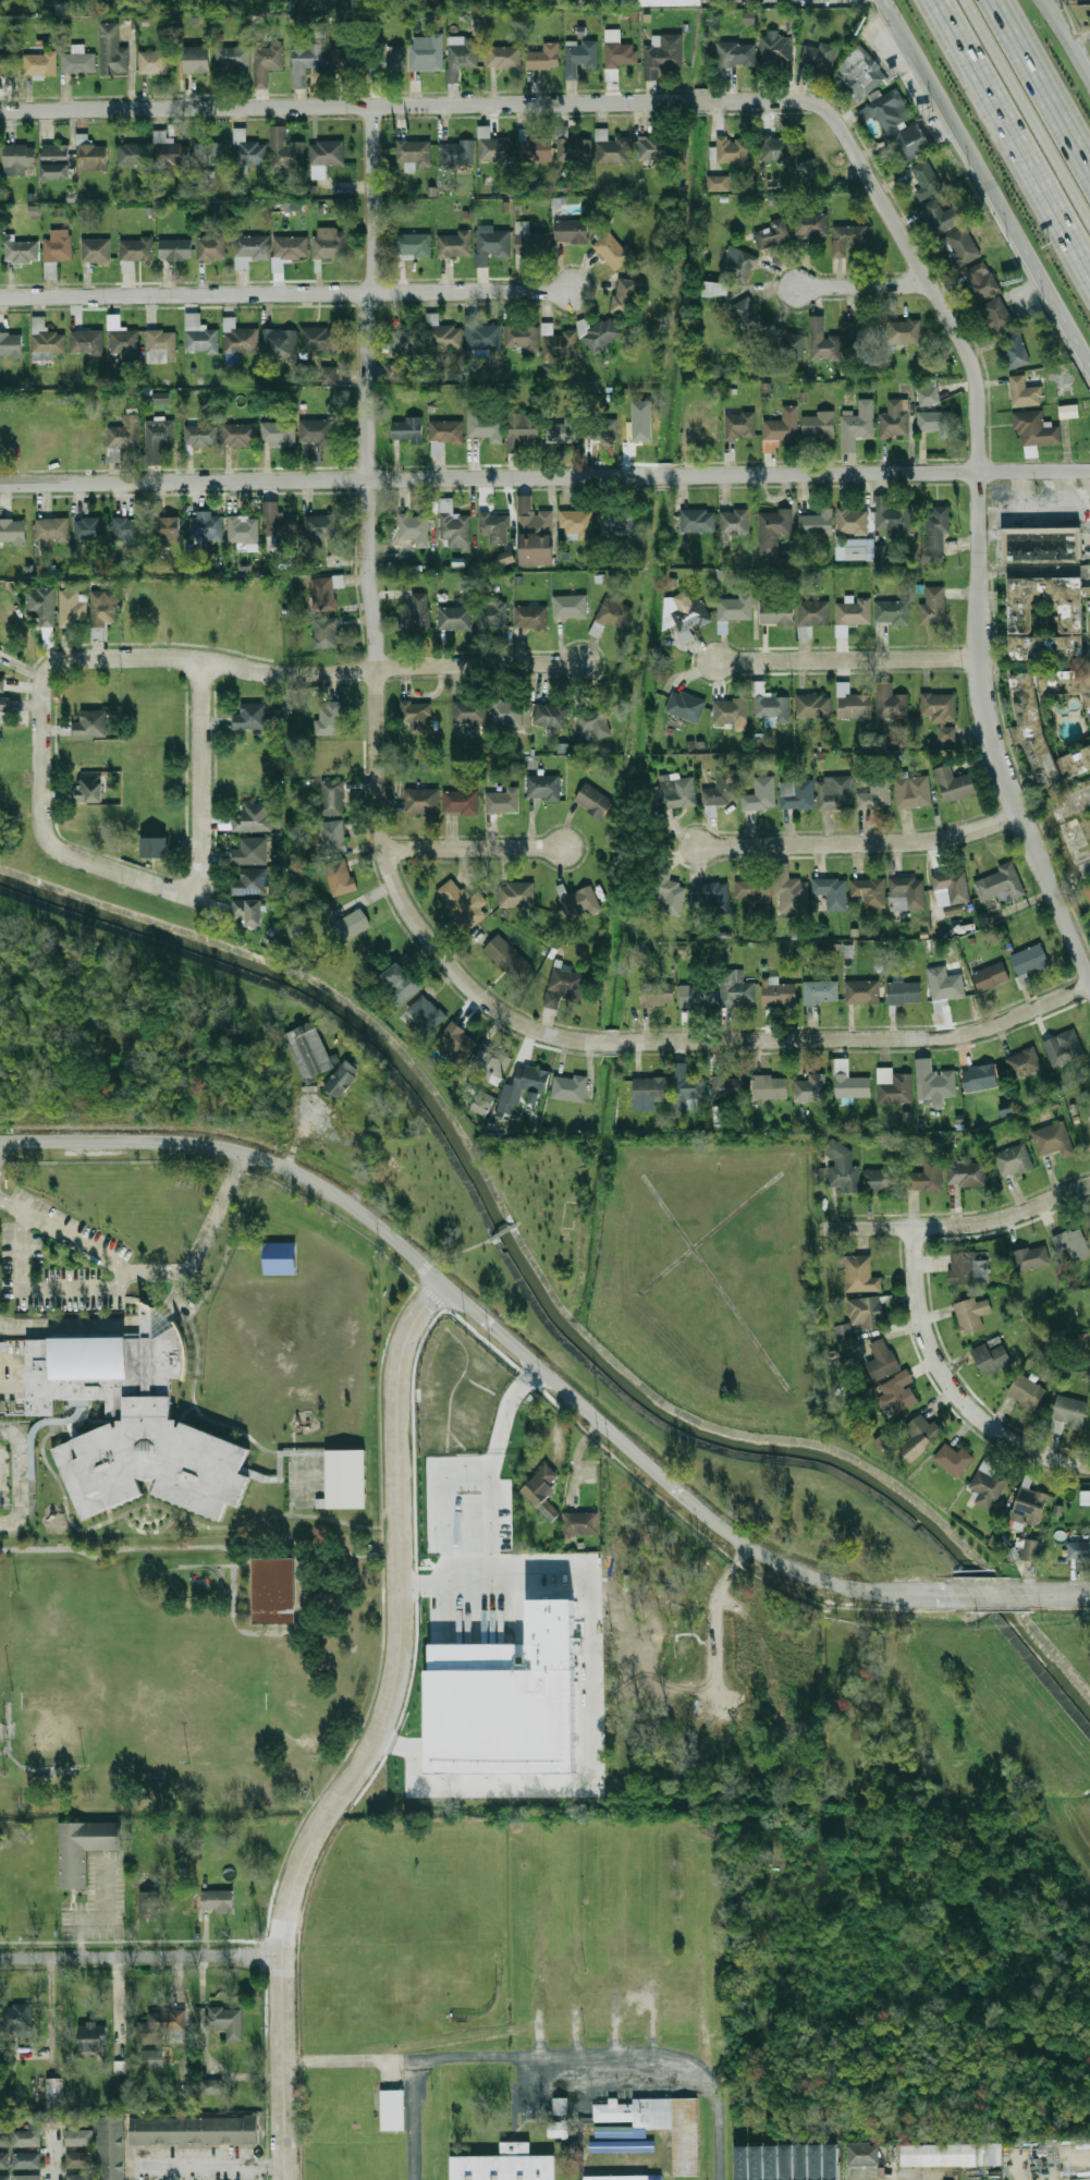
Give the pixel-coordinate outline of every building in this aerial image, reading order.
[(100,23),(100,73),(128,73),(128,47),(119,47),(119,23),(100,23)] [(315,37),(326,36),(325,23),(314,23),(315,37)] [(794,64),(794,36),(779,36),(779,32),(760,32),(760,64),(794,64)] [(682,66),(683,35),(652,35),(652,45),(645,45),(645,80),(660,80),(660,66),(682,66)] [(293,88),(308,88),(308,69),(326,69),(326,44),(310,44),(310,36),(293,36),(293,88)] [(461,69),(478,69),(478,37),(448,37),(448,82),(461,82),(461,69)] [(598,66),(598,40),(565,40),(565,78),(577,78),(577,66),(598,66)] [(830,74),(837,47),(819,41),(818,47),(806,44),(799,64),(830,74)] [(528,69),(560,69),(560,42),(543,42),(543,50),(528,50),(528,69)] [(723,42),(723,65),(756,65),(756,42),(723,42)] [(404,72),(404,44),(372,44),(372,72),(404,72)] [(619,80),(619,65),(638,65),(638,44),(605,44),(605,80),(619,80)] [(62,52),(62,73),(96,73),(96,53),(84,53),(84,45),(73,45),(73,52),(62,52)] [(411,64),(432,64),(432,70),(443,70),(443,45),(411,45),(411,64)] [(889,75),(861,45),(832,71),(859,101),(889,75)] [(522,69),(522,46),(487,46),(487,69),(522,69)] [(249,72),(249,47),(217,47),(217,70),(236,70),(236,72),(249,72)] [(284,47),(255,47),(255,88),(269,88),(269,69),(284,69),(284,47)] [(209,72),(209,48),(179,48),(179,72),(209,72)] [(346,70),(365,70),(365,48),(332,48),(332,75),(346,75),(346,70)] [(168,51),(139,51),(139,73),(168,73),(168,51)] [(24,75),(57,75),(57,53),(24,53),(24,75)] [(11,75),(11,54),(0,54),(0,75),(11,75)] [(918,121),(901,130),(897,123),(913,117),(899,89),(856,110),(861,122),(874,115),(898,165),(931,149),(918,121)] [(271,168),(305,167),(305,142),(286,142),(286,125),(271,125),(271,168)] [(479,126),(479,161),(513,161),(513,138),(489,138),(489,126),(479,126)] [(233,165),(267,165),(267,142),(246,142),(246,127),(233,127),(233,165)] [(608,129),(597,129),(597,163),(630,163),(630,137),(608,137),(608,129)] [(635,159),(668,159),(668,136),(635,136),(635,159)] [(761,136),(761,162),(792,162),(792,136),(761,136)] [(552,162),(552,137),(526,137),(526,162),(552,162)] [(717,163),(748,162),(748,137),(717,137),(717,163)] [(396,162),(430,162),(430,138),(396,138),(396,162)] [(556,162),(591,162),(591,138),(556,138),(556,162)] [(344,165),(344,141),(310,141),(310,165),(344,165)] [(474,141),(441,141),(441,165),(473,165),(474,141)] [(188,163),(188,142),(158,142),(158,163),(188,163)] [(195,165),(223,165),(223,142),(195,142),(195,165)] [(149,165),(149,143),(119,143),(119,165),(149,165)] [(108,167),(108,144),(79,144),(79,167),(108,167)] [(35,145),(3,145),(3,175),(35,175),(35,145)] [(41,178),(71,178),(71,145),(41,145),(41,178)] [(920,202),(944,187),(927,157),(910,167),(921,186),(914,191),(920,202)] [(805,182),(817,176),(809,159),(797,165),(805,182)] [(728,175),(708,175),(708,191),(728,191),(728,175)] [(922,205),(938,234),(966,220),(958,204),(942,211),(935,198),(922,205)] [(284,211),(303,211),(302,201),(284,202),(284,211)] [(828,215),(794,216),(795,236),(829,236),(828,215)] [(771,228),(755,230),(758,248),(791,243),(786,217),(770,219),(771,228)] [(588,220),(555,220),(555,242),(588,242),(588,220)] [(549,232),(529,233),(529,221),(516,222),(518,268),(530,267),(529,256),(550,255),(549,232)] [(477,266),(489,266),(489,255),(510,255),(510,230),(494,230),(494,224),(477,224),(477,266)] [(867,226),(833,226),(833,257),(847,257),(847,245),(867,245),(867,226)] [(958,267),(981,256),(966,226),(944,236),(958,267)] [(314,257),(344,257),(344,227),(314,227),(314,257)] [(633,255),(609,230),(592,244),(616,270),(633,255)] [(72,260),(72,232),(51,232),(51,239),(45,239),(45,260),(72,260)] [(471,256),(471,232),(438,232),(438,256),(471,256)] [(397,233),(397,257),(432,257),(432,233),(397,233)] [(198,259),(226,259),(226,234),(198,234),(198,259)] [(270,260),(270,235),(235,235),(235,270),(249,270),(249,260),(270,260)] [(307,258),(307,236),(274,236),(274,258),(307,258)] [(122,238),(122,270),(133,270),(133,260),(154,260),(154,238),(122,238)] [(111,239),(83,239),(83,260),(111,260),(111,239)] [(192,239),(160,239),(160,259),(192,259),(192,239)] [(38,241),(5,241),(5,261),(38,261),(38,241)] [(719,272),(747,283),(757,255),(730,245),(719,272)] [(1001,289),(984,260),(962,273),(979,301),(1001,289)] [(634,315),(639,280),(617,277),(612,312),(634,315)] [(728,295),(727,281),(703,282),(703,295),(728,295)] [(731,306),(746,333),(764,322),(748,296),(731,306)] [(1014,309),(1008,312),(1000,296),(981,305),(993,332),(1019,320),(1014,309)] [(219,328),(201,328),(201,313),(186,313),(186,353),(219,353),(219,328)] [(463,349),(463,326),(438,326),(438,314),(427,314),(427,349),(463,349)] [(501,325),(478,325),(478,314),(466,314),(466,349),(501,349),(501,325)] [(810,361),(843,361),(843,336),(824,336),(824,315),(810,315),(810,361)] [(33,361),(54,361),(54,352),(65,352),(65,331),(46,331),(46,316),(33,316),(33,361)] [(224,353),(259,353),(258,328),(235,329),(235,317),(224,317),(224,353)] [(622,337),(612,317),(590,328),(586,318),(578,322),(592,352),(622,337)] [(887,320),(887,342),(921,342),(921,320),(887,320)] [(878,322),(849,322),(849,353),(878,353),(878,322)] [(538,349),(538,326),(505,326),(505,349),(538,349)] [(335,350),(335,327),(302,327),(302,350),(335,350)] [(262,354),(296,354),(296,329),(262,329),(262,354)] [(72,330),(72,354),(105,354),(105,330),(72,330)] [(110,354),(139,354),(139,330),(110,330),(110,354)] [(176,330),(147,330),(147,362),(176,362),(176,330)] [(421,354),(421,330),(391,330),(391,354),(421,354)] [(577,330),(543,330),(543,357),(577,357),(577,330)] [(804,332),(774,331),(773,358),(804,360),(804,332)] [(0,332),(0,356),(23,356),(23,332),(0,332)] [(1031,362),(1020,332),(1001,338),(1011,369),(1031,362)] [(337,366),(321,367),(321,385),(337,384),(337,366)] [(1011,407),(1042,406),(1041,386),(1026,387),(1025,374),(1010,375),(1011,407)] [(941,401),(935,382),(916,388),(922,407),(941,401)] [(169,392),(154,392),(154,404),(169,403),(169,392)] [(842,452),(857,451),(857,439),(874,438),(874,399),(858,399),(858,411),(842,412),(842,452)] [(879,412),(879,437),(909,437),(909,411),(903,411),(903,399),(887,399),(887,412),(879,412)] [(687,437),(720,437),(720,415),(710,415),(710,404),(687,404),(687,437)] [(1060,419),(1079,417),(1077,404),(1059,406),(1060,419)] [(797,406),(783,406),(783,419),(763,419),(763,452),(777,452),(777,439),(798,439),(797,406)] [(140,449),(140,409),(125,409),(125,427),(108,427),(108,461),(120,461),(120,449),(140,449)] [(502,442),(502,409),(468,409),(468,436),(490,436),(490,442),(502,442)] [(941,430),(941,436),(953,436),(953,411),(918,411),(918,430),(941,430)] [(1022,445),(1061,444),(1060,424),(1043,424),(1043,411),(1012,411),(1013,433),(1021,432),(1022,445)] [(756,439),(756,412),(725,412),(725,439),(756,439)] [(835,413),(804,413),(804,437),(835,437),(835,413)] [(507,414),(507,452),(519,452),(519,442),(539,442),(539,414),(507,414)] [(651,440),(651,415),(622,415),(622,440),(651,440)] [(392,440),(424,440),(424,417),(392,417),(392,440)] [(579,442),(579,417),(546,417),(546,442),(579,442)] [(299,419),(299,442),(331,442),(331,419),(299,419)] [(616,440),(616,419),(586,419),(586,440),(616,440)] [(174,421),(146,421),(146,464),(164,464),(164,446),(174,446),(174,421)] [(463,421),(430,421),(430,455),(444,455),(444,442),(463,442),(463,421)] [(295,443),(295,422),(261,422),(261,443),(295,443)] [(257,446),(257,424),(223,424),(223,446),(257,446)] [(185,425),(185,446),(218,446),(218,425),(185,425)] [(553,511),(531,511),(531,496),(519,496),(520,564),(554,564),(553,511)] [(910,533),(910,508),(890,508),(889,496),(877,496),(877,533),(910,533)] [(473,515),(453,515),(453,498),(440,498),(440,546),(471,546),(473,515)] [(286,500),(265,500),(265,534),(286,534),(286,500)] [(927,560),(944,560),(944,532),(950,532),(950,506),(927,506),(927,560)] [(833,534),(833,507),(821,507),(821,515),(800,515),(800,534),(833,534)] [(868,535),(868,508),(837,507),(837,535),(868,535)] [(592,509),(561,509),(561,534),(592,534),(592,509)] [(715,509),(681,509),(681,532),(715,532),(715,509)] [(749,535),(749,509),(721,509),(721,535),(749,535)] [(759,509),(759,556),(779,556),(779,535),(792,535),(792,509),(759,509)] [(636,534),(636,510),(603,510),(603,534),(636,534)] [(480,534),(490,534),(490,544),(511,544),(511,512),(480,512),(480,534)] [(223,539),(223,513),(191,513),(191,539),(223,539)] [(399,541),(393,541),(393,558),(415,558),(415,545),(430,545),(430,514),(399,514),(399,541)] [(260,515),(229,515),(229,541),(260,541),(260,515)] [(340,537),(340,515),(305,515),(305,537),(340,537)] [(152,516),(152,543),(182,543),(182,516),(152,516)] [(37,517),(37,549),(54,549),(54,543),(69,543),(69,517),(37,517)] [(74,539),(108,539),(108,517),(74,517),(74,539)] [(113,540),(140,540),(140,517),(113,517),(113,540)] [(0,543),(26,543),(26,519),(0,519),(0,543)] [(1005,531),(1082,529),(1083,561),(1005,562),(1005,531)] [(874,560),(874,539),(843,538),(843,545),(836,545),(836,560),(874,560)] [(885,561),(885,545),(875,545),(875,561),(885,561)] [(501,565),(515,561),(512,550),(498,554),(501,565)] [(313,610),(336,610),(335,586),(344,586),(344,575),(311,576),(313,610)] [(1011,580),(1085,579),(1085,634),(1062,635),(1062,602),(1034,602),(1036,635),(1012,635),(1011,580)] [(920,602),(920,625),(944,625),(944,585),(926,585),(926,602),(920,602)] [(27,616),(42,616),(42,645),(53,645),(53,588),(27,588),(27,616)] [(117,590),(91,590),(91,625),(117,625),(117,590)] [(701,596),(690,600),(686,590),(673,596),(678,609),(665,616),(670,626),(676,623),(684,644),(696,638),(691,628),(711,620),(701,596)] [(86,628),(86,592),(60,592),(60,628),(86,628)] [(401,609),(401,631),(430,631),(430,593),(409,593),(409,609),(401,609)] [(752,620),(752,594),(739,594),(739,597),(718,597),(718,620),(752,620)] [(587,617),(587,595),(554,595),(554,617),(587,617)] [(609,595),(597,621),(623,632),(634,607),(609,595)] [(799,600),(799,625),(831,625),(831,600),(799,600)] [(836,600),(836,624),(870,624),(870,600),(836,600)] [(909,600),(875,600),(875,624),(909,624),(909,600)] [(794,602),(761,602),(761,624),(794,624),(794,602)] [(507,626),(507,604),(478,604),(478,626),(507,626)] [(471,606),(439,606),(439,629),(471,629),(471,606)] [(515,606),(515,628),(548,628),(548,606),(515,606)] [(314,617),(314,648),(338,648),(338,617),(314,617)] [(1012,640),(1085,638),(1086,660),(1013,661),(1012,640)] [(1041,673),(1089,672),(1089,707),(1086,695),(1042,696),(1041,673)] [(1026,745),(1025,744),(1017,745),(1014,729),(1022,727),(1014,678),(1034,673),(1044,733),(1066,782),(1046,791),(1026,745)] [(754,718),(788,718),(788,695),(764,695),(764,681),(754,681),(754,718)] [(893,682),(877,682),(877,719),(908,719),(908,694),(893,694),(893,682)] [(698,722),(707,699),(674,687),(666,711),(698,722)] [(956,693),(920,693),(920,717),(931,717),(931,723),(938,723),(938,742),(956,742),(956,693)] [(796,717),(831,717),(831,694),(796,694),(796,717)] [(872,694),(838,694),(838,717),(872,717),(872,694)] [(9,711),(9,696),(0,696),(0,711),(9,711)] [(747,698),(714,698),(714,722),(747,722),(747,698)] [(431,701),(401,701),(401,721),(412,721),(412,732),(431,732),(431,701)] [(486,722),(486,701),(454,701),(454,722),(486,722)] [(492,701),(492,723),(522,723),(522,701),(492,701)] [(570,707),(536,701),(531,722),(565,729),(570,707)] [(267,729),(267,703),(241,703),(241,714),(233,714),(233,729),(267,729)] [(317,734),(343,734),(343,704),(317,704),(317,734)] [(595,739),(612,734),(605,706),(577,713),(581,732),(592,729),(595,739)] [(72,722),(72,736),(107,736),(107,710),(81,710),(81,722),(72,722)] [(1061,762),(1089,751),(1089,775),(1068,782),(1061,762)] [(979,794),(973,772),(954,778),(950,764),(935,768),(944,803),(979,794)] [(705,814),(717,813),(717,804),(737,803),(735,770),(715,771),(717,787),(703,788),(705,814)] [(103,774),(81,774),(81,784),(72,784),(72,801),(103,801),(103,774)] [(660,775),(663,809),(697,806),(695,776),(672,778),(671,774),(660,775)] [(561,775),(527,775),(527,799),(561,799),(561,775)] [(895,777),(897,807),(931,805),(929,775),(895,777)] [(743,794),(743,808),(775,808),(775,776),(756,776),(756,794),(743,794)] [(819,776),(819,808),(852,808),(852,776),(819,776)] [(891,807),(890,777),(869,777),(870,792),(857,792),(858,808),(891,807)] [(781,808),(813,808),(813,780),(781,780),(781,808)] [(343,815),(343,781),(320,781),(320,815),(343,815)] [(601,819),(614,801),(587,782),(574,801),(601,819)] [(520,813),(519,787),(502,787),(502,785),(492,785),(493,791),(485,791),(486,813),(520,813)] [(439,814),(439,789),(406,789),(406,814),(439,814)] [(479,814),(479,791),(444,791),(444,814),(479,814)] [(232,816),(232,831),(272,831),(272,804),(242,804),(242,816),(232,816)] [(72,817),(72,831),(102,831),(102,805),(86,805),(86,817),(72,817)] [(322,820),(322,852),(346,852),(346,820),(322,820)] [(143,857),(169,857),(169,838),(143,838),(143,857)] [(232,849),(232,864),(268,864),(268,838),(241,838),(241,849),(232,849)] [(323,866),(334,897),(357,889),(347,858),(323,866)] [(974,881),(983,902),(997,896),(1001,905),(1026,894),(1012,860),(997,866),(1000,871),(974,881)] [(775,863),(776,912),(808,911),(808,879),(789,879),(788,863),(775,863)] [(233,879),(233,894),(268,894),(268,868),(242,868),(242,879),(233,879)] [(966,869),(931,874),(933,891),(948,889),(950,905),(970,902),(966,869)] [(891,877),(891,910),(924,910),(924,877),(891,877)] [(468,899),(453,878),(438,889),(468,930),(490,913),(476,893),(468,899)] [(770,879),(736,879),(736,897),(750,897),(750,913),(770,913),(770,879)] [(846,879),(813,879),(813,894),(828,894),(828,911),(846,911),(846,879)] [(884,908),(884,879),(852,879),(852,896),(866,896),(866,908),(884,908)] [(684,914),(684,881),(662,881),(661,914),(684,914)] [(731,913),(728,881),(694,884),(695,901),(710,900),(711,915),(731,913)] [(535,882),(500,882),(500,906),(535,906),(535,882)] [(593,886),(562,894),(567,917),(600,909),(593,886)] [(264,926),(264,900),(234,900),(234,914),(247,914),(247,926),(264,926)] [(372,928),(364,909),(334,921),(343,940),(372,928)] [(535,969),(499,934),(483,949),(519,984),(535,969)] [(1009,954),(1020,989),(1032,985),(1028,973),(1049,966),(1042,943),(1009,954)] [(980,994),(1011,980),(1002,960),(971,974),(980,994)] [(387,997),(406,1006),(420,977),(392,964),(384,981),(392,984),(387,997)] [(549,992),(583,1001),(589,975),(555,966),(549,992)] [(947,976),(947,969),(929,970),(931,999),(966,997),(964,975),(947,976)] [(744,970),(721,970),(721,1004),(756,1004),(756,982),(744,982),(744,970)] [(797,984),(776,984),(776,977),(762,977),(762,1006),(797,1006),(797,984)] [(838,1004),(838,981),(804,981),(804,1004),(838,1004)] [(845,981),(845,1004),(879,1004),(879,981),(845,981)] [(641,983),(641,1006),(675,1006),(675,983),(641,983)] [(887,983),(887,1004),(920,1004),(920,983),(887,983)] [(713,984),(681,984),(681,1006),(713,1006),(713,984)] [(431,1034),(448,1016),(424,992),(407,1010),(431,1034)] [(302,1081),(333,1070),(317,1021),(286,1032),(302,1081)] [(461,1062),(478,1043),(454,1021),(437,1039),(461,1062)] [(1040,1042),(1075,1025),(1087,1052),(1052,1068),(1040,1042)] [(480,1076),(499,1085),(512,1058),(483,1044),(474,1064),(483,1070),(480,1076)] [(1016,1080),(1006,1055),(1032,1044),(1042,1069),(1016,1080)] [(918,1099),(932,1099),(933,1107),(944,1107),(944,1097),(957,1096),(956,1073),(933,1074),(932,1058),(916,1059),(918,1099)] [(357,1065),(340,1059),(328,1092),(345,1099),(357,1065)] [(834,1059),(834,1097),(872,1097),(872,1077),(849,1077),(849,1059),(834,1059)] [(688,1062),(671,1062),(670,1118),(687,1118),(687,1097),(706,1097),(706,1077),(688,1076),(688,1062)] [(551,1071),(518,1063),(513,1084),(505,1082),(498,1110),(515,1115),(522,1088),(546,1094),(551,1071)] [(965,1092),(999,1086),(994,1063),(962,1070),(965,1092)] [(585,1103),(589,1079),(555,1073),(551,1096),(585,1103)] [(892,1083),(879,1083),(879,1103),(913,1103),(913,1073),(892,1073),(892,1083)] [(824,1100),(824,1074),(808,1074),(808,1080),(794,1080),(794,1100),(824,1100)] [(712,1097),(745,1097),(745,1075),(712,1075),(712,1097)] [(786,1097),(786,1075),(752,1075),(752,1097),(786,1097)] [(634,1077),(634,1100),(665,1100),(665,1077),(634,1077)] [(487,1116),(495,1096),(480,1089),(471,1108),(487,1116)] [(1041,1157),(1031,1129),(1063,1118),(1076,1153),(1062,1158),(1058,1150),(1041,1157)] [(1001,1176),(992,1154),(1025,1141),(1033,1162),(1001,1176)] [(852,1166),(852,1144),(825,1144),(825,1161),(829,1161),(829,1189),(860,1189),(860,1167),(852,1166)] [(923,1171),(908,1171),(908,1191),(943,1191),(943,1158),(924,1158),(923,1171)] [(948,1185),(985,1185),(985,1162),(948,1162),(948,1185)] [(897,1191),(897,1169),(866,1169),(866,1191),(897,1191)] [(1079,1226),(1089,1250),(1089,1253),(1073,1260),(1066,1246),(1057,1250),(1052,1237),(1079,1226)] [(265,1240),(297,1241),(296,1272),(265,1272),(265,1246),(265,1240)] [(1049,1264),(1016,1272),(1011,1253),(1044,1244),(1049,1264)] [(976,1252),(951,1252),(952,1288),(989,1287),(989,1258),(976,1259),(976,1252)] [(845,1291),(870,1291),(870,1255),(845,1255),(845,1291)] [(993,1313),(989,1295),(955,1303),(963,1337),(991,1330),(988,1314),(993,1313)] [(860,1329),(884,1327),(882,1296),(859,1299),(860,1329)] [(184,1420),(254,1448),(249,1466),(246,1473),(252,1475),(241,1507),(229,1502),(222,1520),(154,1494),(161,1476),(155,1478),(149,1479),(146,1479),(137,1476),(145,1493),(86,1521),(56,1449),(120,1420),(122,1425),(125,1423),(125,1417),(128,1417),(128,1414),(108,1415),(108,1397),(93,1397),(72,1398),(56,1398),(56,1414),(27,1414),(27,1338),(51,1338),(51,1336),(128,1335),(128,1337),(143,1337),(143,1325),(142,1299),(155,1305),(154,1323),(154,1338),(156,1338),(179,1323),(186,1341),(187,1360),(184,1378),(172,1378),(172,1418),(179,1417),(179,1424),(182,1425),(184,1420)] [(833,1326),(836,1343),(853,1340),(848,1323),(833,1326)] [(869,1344),(875,1360),(865,1364),(873,1383),(902,1369),(886,1337),(869,1344)] [(1001,1344),(991,1351),(985,1342),(970,1352),(987,1377),(1013,1361),(1001,1344)] [(914,1383),(907,1371),(875,1389),(892,1417),(919,1401),(909,1385),(914,1383)] [(1005,1395),(1032,1412),(1046,1389),(1018,1373),(1005,1395)] [(1081,1430),(1088,1401),(1056,1393),(1051,1417),(1067,1422),(1066,1426),(1081,1430)] [(84,1405),(93,1405),(93,1397),(72,1398),(72,1405),(78,1405),(78,1406),(77,1410),(76,1413),(72,1416),(69,1416),(47,1417),(42,1420),(39,1422),(34,1426),(30,1432),(30,1436),(32,1477),(37,1477),(36,1437),(37,1433),(38,1429),(42,1426),(48,1423),(70,1423),(75,1421),(78,1418),(82,1415),(84,1411),(84,1405)] [(899,1449),(914,1463),(941,1435),(920,1414),(905,1428),(913,1436),(899,1449)] [(947,1440),(933,1459),(959,1478),(972,1460),(947,1440)] [(266,1483),(252,1475),(246,1473),(249,1466),(272,1476),(280,1476),(280,1452),(280,1448),(327,1448),(327,1453),(290,1453),(290,1483),(266,1483)] [(367,1448),(367,1507),(292,1507),(290,1507),(290,1483),(290,1453),(327,1453),(327,1448),(367,1448)] [(973,1502),(992,1511),(1008,1477),(994,1471),(997,1462),(985,1456),(970,1488),(979,1493),(973,1502)] [(553,1491),(535,1475),(519,1490),(538,1508),(553,1491)] [(1048,1493),(1019,1484),(1009,1518),(1038,1526),(1048,1493)] [(1079,1490),(1080,1503),(1089,1503),(1089,1490),(1079,1490)] [(562,1511),(562,1534),(598,1534),(598,1512),(562,1511)] [(1089,1559),(1089,1527),(1089,1542),(1066,1542),(1067,1559),(1089,1559)] [(1041,1540),(1024,1537),(1020,1559),(1039,1561),(1041,1540)] [(253,1557),(253,1621),(294,1621),(293,1557),(253,1557)] [(432,1774),(430,1644),(538,1642),(537,1600),(579,1599),(583,1771),(432,1774)] [(88,1849),(88,1887),(60,1887),(60,1820),(122,1820),(122,1849),(88,1849)] [(202,1908),(216,1908),(216,1913),(233,1913),(233,1891),(202,1890),(202,1908)] [(159,1916),(158,1891),(139,1892),(140,1917),(159,1916)] [(20,2031),(20,2034),(33,2034),(33,2006),(0,2006),(0,2031),(20,2031)] [(243,2041),(242,2007),(205,2008),(205,2029),(225,2027),(226,2041),(243,2041)] [(186,2042),(185,2011),(148,2011),(148,2021),(141,2021),(142,2044),(168,2044),(167,2042),(186,2042)] [(78,2051),(107,2051),(107,2024),(78,2024),(78,2051)] [(141,2069),(163,2069),(163,2049),(141,2050),(141,2069)] [(63,2078),(47,2078),(47,2109),(63,2109),(63,2078)] [(222,2080),(201,2079),(200,2094),(222,2094),(222,2080)] [(380,2090),(380,2130),(404,2130),(403,2088),(380,2090)] [(567,2114),(566,2097),(552,2097),(552,2115),(567,2114)] [(697,2097),(632,2098),(632,2103),(617,2104),(617,2097),(608,2097),(608,2104),(592,2104),(592,2121),(633,2121),(633,2126),(595,2126),(595,2138),(646,2136),(646,2129),(672,2128),(672,2176),(698,2176),(697,2097)] [(137,2145),(137,2118),(264,2115),(265,2142),(137,2145)] [(131,2116),(131,2179),(104,2179),(103,2116),(131,2116)] [(548,2138),(567,2138),(567,2120),(547,2121),(548,2138)] [(15,2145),(0,2146),(0,2130),(15,2130),(15,2145)] [(20,2146),(20,2130),(47,2130),(47,2145),(20,2146)] [(71,2146),(71,2130),(98,2130),(98,2145),(71,2146)] [(654,2152),(654,2140),(588,2141),(589,2153),(654,2152)] [(451,2179),(554,2179),(553,2155),(529,2155),(529,2141),(500,2141),(500,2155),(451,2156),(451,2179)] [(901,2167),(901,2145),(1002,2144),(1002,2166),(901,2167)] [(848,2166),(848,2146),(879,2146),(879,2166),(848,2166)] [(14,2167),(0,2167),(0,2151),(14,2151),(14,2167)] [(19,2167),(19,2152),(47,2151),(47,2167),(19,2167)] [(70,2167),(70,2151),(97,2151),(97,2167),(70,2167)]
